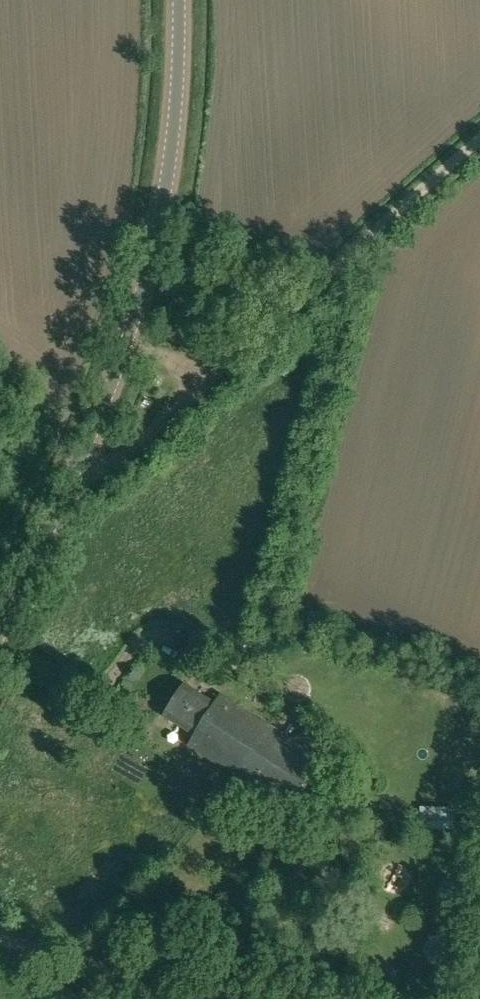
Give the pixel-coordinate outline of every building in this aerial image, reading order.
[(186,684),(165,716),(196,735),(190,743),(293,810),(324,761),(255,717),(221,695),(216,704),(186,684)] [(453,823),(422,822),(421,833),(453,834),(453,823)]
